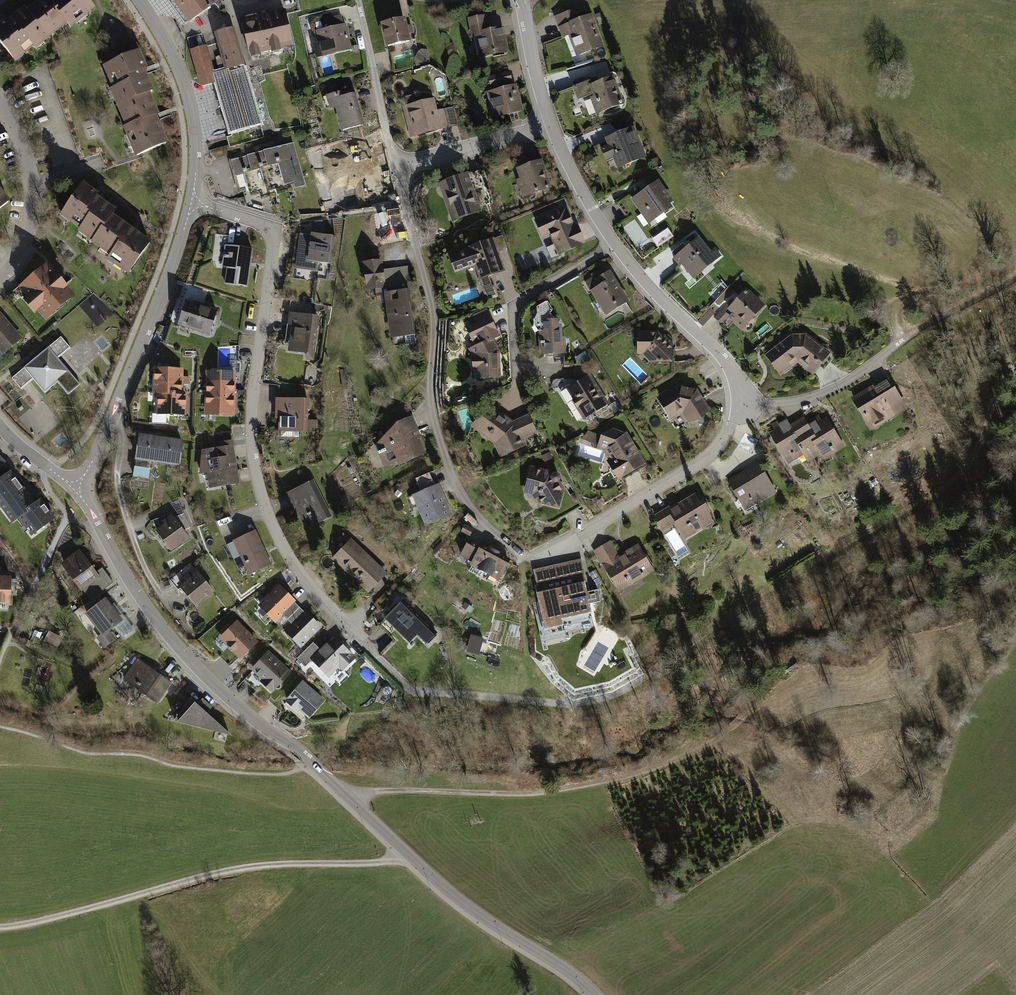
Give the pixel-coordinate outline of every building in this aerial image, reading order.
[(90,0),(54,0),(53,1),(52,0),(42,0),(29,11),(26,7),(10,21),(7,18),(0,24),(0,44),(5,50),(14,60),(32,45),(34,47),(49,35),(52,39),(69,24),(75,31),(99,11),(90,0)] [(185,25),(212,5),(208,0),(167,0),(185,25)] [(292,48),(285,11),(239,20),(247,58),(292,48)] [(574,21),(571,12),(557,17),(564,38),(569,36),(577,56),(603,46),(591,15),(574,21)] [(601,13),(595,15),(599,25),(604,23),(601,13)] [(342,24),(340,15),(320,20),(323,30),(314,32),(321,58),(352,49),(345,23),(342,24)] [(410,42),(403,19),(379,25),(386,49),(410,42)] [(505,55),(502,28),(487,30),(486,23),(468,26),(471,51),(477,50),(478,58),(505,55)] [(207,45),(188,51),(198,88),(215,83),(228,132),(261,123),(245,64),(240,65),(230,29),(214,33),(224,70),(214,72),(207,45)] [(149,69),(142,52),(106,68),(115,89),(110,91),(126,127),(124,128),(137,157),(169,142),(158,117),(157,115),(161,113),(152,93),(156,91),(147,71),(150,70),(149,69)] [(512,86),(508,72),(487,77),(490,90),(485,91),(492,119),(521,111),(515,85),(512,86)] [(622,103),(613,79),(598,84),(596,78),(573,87),(578,101),(591,96),(597,113),(622,103)] [(331,99),(340,130),(365,123),(356,92),(331,99)] [(449,129),(445,110),(436,112),(433,100),(402,107),(409,138),(449,129)] [(645,156),(632,127),(603,140),(607,149),(600,153),(604,161),(610,158),(615,169),(645,156)] [(293,146),(229,162),(239,201),(303,185),(293,146)] [(360,204),(372,201),(374,209),(384,206),(371,161),(349,167),(360,204)] [(550,189),(541,161),(513,170),(522,198),(550,189)] [(481,213),(467,174),(435,184),(448,224),(481,213)] [(674,203),(657,180),(630,199),(647,223),(674,203)] [(101,195),(84,184),(71,202),(62,216),(82,230),(78,236),(113,259),(111,264),(131,277),(154,243),(116,218),(120,212),(99,198),(101,195)] [(13,201),(0,187),(0,213),(13,201)] [(582,243),(566,206),(531,222),(547,258),(582,243)] [(324,231),(325,220),(315,220),(315,231),(324,231)] [(658,248),(676,238),(671,230),(654,239),(658,248)] [(327,265),(330,237),(298,234),(295,270),(317,272),(318,264),(327,265)] [(719,256),(700,234),(673,258),(692,279),(719,256)] [(504,273),(491,239),(446,256),(453,276),(471,269),(476,283),(504,273)] [(224,285),(246,288),(251,251),(236,249),(225,247),(222,271),(226,271),(224,285)] [(380,262),(360,264),(363,292),(383,290),(380,262)] [(76,296),(49,265),(21,290),(48,321),(76,296)] [(607,272),(604,267),(591,274),(595,281),(587,286),(604,316),(628,302),(610,271),(607,272)] [(764,307),(747,290),(725,313),(742,330),(764,307)] [(404,292),(383,295),(388,340),(410,337),(404,292)] [(208,335),(215,311),(183,301),(176,325),(208,335)] [(0,311),(0,349),(4,353),(22,338),(0,311)] [(314,355),(319,317),(289,314),(285,351),(314,355)] [(537,331),(538,356),(566,355),(565,334),(561,334),(560,323),(556,323),(556,318),(542,318),(542,331),(537,331)] [(659,331),(635,332),(635,357),(643,356),(647,363),(669,363),(672,344),(659,331)] [(811,375),(829,352),(804,333),(789,333),(763,353),(782,376),(794,367),(803,367),(811,375)] [(70,348),(61,337),(51,345),(20,370),(12,377),(21,389),(34,379),(45,392),(59,381),(68,393),(80,384),(58,358),(70,348)] [(467,350),(469,381),(500,380),(500,354),(493,340),(479,344),(467,350)] [(180,394),(180,369),(155,369),(154,393),(159,393),(180,394)] [(234,372),(204,372),(204,415),(234,415),(234,372)] [(606,406),(587,374),(557,392),(576,424),(606,406)] [(906,408),(887,377),(850,399),(868,430),(906,408)] [(686,425),(709,412),(694,388),(678,384),(653,398),(668,422),(680,415),(686,425)] [(180,394),(159,393),(159,414),(153,414),(152,423),(166,423),(166,413),(184,414),(184,394),(180,394)] [(301,400),(272,400),(272,432),(301,432),(301,400)] [(510,423),(494,409),(484,421),(479,417),(468,433),(486,446),(493,462),(524,448),(522,441),(535,434),(527,415),(510,423)] [(791,428),(784,418),(764,430),(787,466),(803,456),(808,463),(819,456),(822,462),(843,448),(825,418),(820,421),(815,413),(791,428)] [(422,440),(411,416),(394,424),(372,447),(383,471),(423,455),(418,441),(422,440)] [(600,438),(586,434),(578,458),(596,461),(609,486),(644,466),(624,433),(612,428),(600,438)] [(183,441),(136,435),(132,462),(179,468),(183,441)] [(238,485),(232,444),(210,448),(212,459),(203,461),(208,490),(238,485)] [(758,464),(726,482),(743,510),(774,492),(758,464)] [(550,471),(527,468),(521,494),(528,495),(533,505),(555,508),(562,494),(550,471)] [(11,469),(0,477),(0,505),(13,523),(19,519),(33,537),(57,519),(41,498),(36,502),(31,495),(11,469)] [(136,469),(136,479),(151,479),(151,469),(136,469)] [(332,516),(314,479),(285,493),(299,522),(306,518),(310,526),(332,516)] [(451,515),(438,485),(409,498),(422,528),(451,515)] [(693,493),(651,518),(661,534),(671,527),(680,542),(711,523),(693,493)] [(184,531),(192,527),(182,511),(175,516),(184,531)] [(187,538),(170,515),(151,528),(168,551),(187,538)] [(254,531),(231,542),(246,576),(269,565),(254,531)] [(386,574),(350,540),(331,559),(366,593),(386,574)] [(610,541),(593,550),(617,592),(652,572),(637,545),(618,555),(610,541)] [(498,584),(507,565),(476,549),(474,552),(463,546),(457,557),(470,564),(467,569),(498,584)] [(100,578),(79,550),(58,565),(79,593),(100,578)] [(601,602),(598,591),(589,593),(581,559),(534,570),(538,585),(534,586),(538,603),(534,604),(543,643),(567,637),(566,633),(595,626),(590,604),(601,602)] [(212,591),(195,570),(176,586),(192,607),(212,591)] [(0,577),(0,605),(12,606),(13,578),(0,577)] [(295,602),(278,585),(256,606),(273,623),(282,615),(290,623),(281,632),(298,649),(321,626),(305,611),(302,614),(292,604),(295,602)] [(121,619),(104,598),(83,616),(100,636),(94,641),(101,650),(116,637),(109,629),(121,619)] [(465,602),(462,606),(470,613),(474,608),(465,602)] [(432,637),(399,604),(382,620),(407,646),(416,637),(423,645),(432,637)] [(259,638),(237,617),(216,639),(238,660),(259,638)] [(340,672),(356,655),(335,635),(320,650),(312,643),(296,659),(304,667),(310,661),(327,678),(337,668),(340,672)] [(291,670),(269,649),(249,670),(262,682),(258,685),(269,695),(291,670)] [(170,684),(137,660),(121,681),(154,705),(170,684)] [(326,701),(301,680),(280,704),(305,725),(326,701)] [(231,733),(189,697),(171,724),(229,736),(231,733)]
